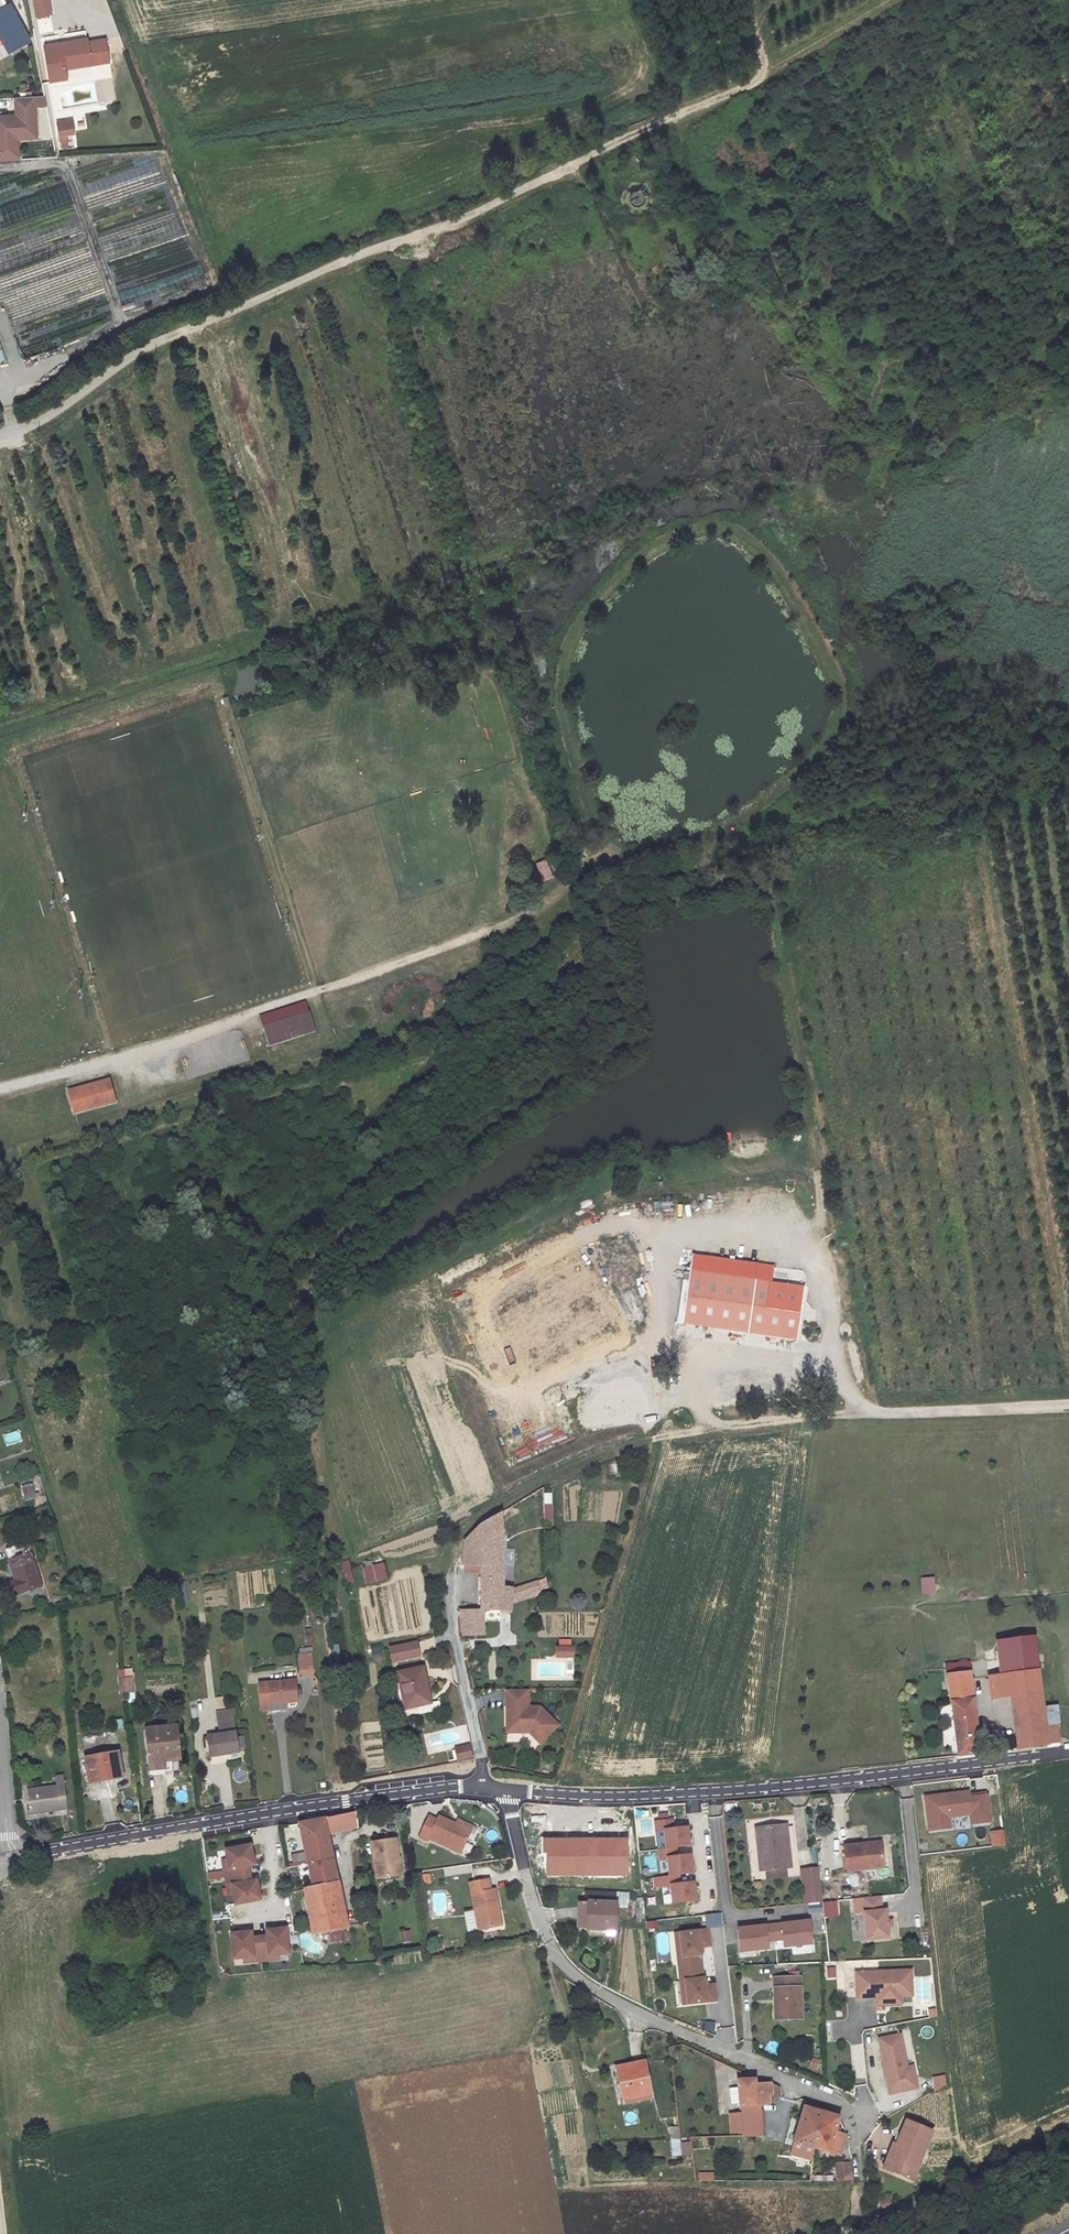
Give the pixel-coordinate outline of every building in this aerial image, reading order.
[(9,52),(30,41),(10,4),(7,5),(5,0),(0,0),(0,36),(9,52)] [(37,16),(51,13),(49,0),(34,0),(37,16)] [(59,44),(45,46),(50,81),(67,79),(65,69),(64,62),(70,61),(71,68),(109,62),(105,40),(88,43),(87,39),(67,42),(67,44),(59,46),(59,44)] [(15,98),(16,115),(0,116),(0,160),(20,159),(18,139),(36,138),(34,105),(34,96),(15,98)] [(45,96),(34,96),(34,105),(46,104),(45,96)] [(71,121),(57,123),(59,136),(73,134),(71,121)] [(547,860),(536,862),(538,880),(550,879),(547,860)] [(263,1018),(266,1026),(306,1013),(303,1005),(263,1018)] [(266,1026),(263,1027),(269,1046),(315,1032),(309,1012),(306,1013),(266,1026)] [(112,1093),(109,1080),(96,1084),(97,1088),(106,1085),(108,1094),(112,1093)] [(108,1094),(106,1085),(97,1088),(96,1084),(69,1091),(75,1112),(114,1101),(112,1093),(108,1094)] [(691,1256),(682,1324),(797,1340),(804,1288),(768,1284),(771,1267),(691,1256)] [(34,1494),(32,1485),(22,1487),(26,1501),(39,1497),(38,1493),(34,1494)] [(551,1493),(542,1494),(543,1523),(552,1522),(551,1493)] [(481,1572),(481,1580),(502,1580),(502,1534),(500,1513),(481,1524),(481,1572)] [(462,1565),(465,1572),(481,1572),(481,1524),(465,1541),(462,1565)] [(41,1586),(31,1557),(34,1556),(30,1542),(6,1550),(16,1581),(6,1584),(10,1597),(41,1586)] [(348,1582),(353,1581),(349,1562),(344,1563),(348,1582)] [(366,1583),(387,1579),(384,1564),(363,1568),(366,1583)] [(934,1579),(920,1579),(920,1595),(934,1594),(934,1579)] [(502,1580),(481,1580),(481,1609),(481,1610),(482,1610),(511,1610),(511,1603),(512,1590),(512,1588),(502,1588),(502,1580)] [(538,1584),(524,1587),(527,1599),(541,1596),(538,1584)] [(524,1587),(512,1590),(511,1603),(527,1599),(524,1587)] [(481,1609),(460,1610),(462,1636),(484,1635),(482,1610),(481,1610),(481,1609)] [(434,1638),(424,1640),(425,1650),(435,1648),(434,1638)] [(1034,1638),(1004,1642),(1008,1674),(1038,1671),(1035,1649),(1034,1638)] [(416,1642),(395,1647),(398,1660),(419,1656),(416,1642)] [(369,1646),(371,1655),(381,1654),(379,1644),(369,1646)] [(307,1653),(298,1654),(300,1675),(313,1673),(311,1647),(306,1648),(307,1653)] [(395,1647),(389,1648),(392,1661),(398,1660),(395,1647)] [(573,1647),(557,1647),(557,1656),(573,1656),(573,1647)] [(494,1652),(487,1652),(489,1679),(495,1679),(494,1652)] [(968,1662),(946,1665),(948,1676),(969,1673),(968,1662)] [(423,1667),(397,1672),(405,1709),(418,1707),(419,1714),(432,1711),(423,1667)] [(1008,1674),(1010,1696),(1017,1748),(1047,1744),(1045,1726),(1038,1671),(1008,1674)] [(969,1673),(948,1676),(948,1680),(951,1701),(972,1699),(969,1673)] [(1010,1696),(1008,1674),(989,1677),(991,1698),(1010,1696)] [(134,1692),(132,1678),(125,1679),(127,1692),(134,1692)] [(127,1692),(125,1679),(118,1679),(120,1693),(127,1692)] [(295,1681),(259,1684),(261,1710),(270,1709),(269,1703),(297,1701),(295,1681)] [(506,1690),(507,1728),(531,1728),(543,1740),(558,1725),(539,1707),(528,1707),(528,1690),(506,1690)] [(128,1702),(135,1701),(134,1692),(127,1692),(128,1702)] [(972,1699),(951,1701),(958,1756),(979,1753),(972,1699)] [(238,1752),(231,1712),(217,1714),(219,1732),(213,1733),(213,1736),(207,1737),(210,1756),(238,1752)] [(180,1758),(177,1725),(144,1729),(148,1767),(166,1765),(165,1759),(180,1758)] [(1057,1725),(1045,1726),(1047,1744),(1059,1742),(1057,1725)] [(507,1728),(507,1732),(529,1732),(540,1743),(543,1740),(531,1728),(507,1728)] [(471,1757),(469,1746),(462,1748),(463,1753),(456,1754),(458,1760),(471,1757)] [(121,1773),(118,1753),(85,1759),(89,1783),(107,1780),(107,1776),(121,1773)] [(67,1809),(63,1776),(55,1777),(57,1786),(27,1790),(30,1814),(67,1809)] [(958,1793),(925,1797),(929,1831),(949,1828),(948,1817),(970,1814),(971,1824),(990,1822),(987,1796),(964,1798),(964,1795),(959,1796),(958,1793)] [(356,1812),(339,1815),(342,1830),(358,1827),(356,1812)] [(339,1815),(325,1818),(328,1833),(342,1830),(339,1815)] [(470,1831),(455,1824),(438,1816),(436,1820),(428,1816),(419,1837),(427,1841),(428,1838),(460,1853),(470,1831)] [(711,1819),(713,1831),(723,1829),(721,1817),(711,1819)] [(328,1833),(325,1818),(299,1823),(313,1887),(304,1889),(309,1915),(311,1914),(314,1934),(321,1933),(327,1932),(345,1928),(347,1928),(328,1833)] [(457,1820),(455,1824),(470,1831),(472,1827),(457,1820)] [(664,1830),(666,1848),(676,1847),(689,1846),(687,1827),(673,1829),(672,1820),(668,1820),(658,1821),(655,1822),(656,1831),(664,1830)] [(786,1825),(755,1828),(757,1839),(761,1838),(764,1870),(767,1870),(783,1868),(791,1867),(786,1825)] [(395,1839),(372,1842),(376,1878),(398,1875),(395,1859),(398,1859),(395,1839)] [(543,1852),(547,1852),(547,1873),(626,1874),(626,1840),(543,1839),(543,1852)] [(864,1844),(844,1846),(847,1871),(883,1867),(880,1846),(864,1848),(864,1844)] [(250,1845),(226,1850),(227,1859),(229,1869),(224,1870),(225,1878),(249,1873),(248,1866),(253,1865),(250,1845)] [(677,1856),(676,1847),(666,1848),(658,1849),(659,1859),(667,1858),(669,1876),(679,1875),(692,1873),(690,1855),(677,1856)] [(783,1868),(767,1870),(768,1878),(784,1876),(783,1868)] [(805,1890),(821,1888),(819,1870),(803,1871),(805,1890)] [(249,1873),(225,1878),(227,1886),(232,1885),(234,1895),(236,1904),(260,1899),(256,1880),(251,1881),(249,1873)] [(680,1884),(679,1875),(669,1876),(661,1877),(662,1887),(670,1886),(672,1904),(696,1901),(693,1883),(680,1884)] [(478,1929),(478,1930),(498,1926),(495,1910),(498,1909),(494,1889),(490,1890),(488,1880),(469,1883),(474,1911),(478,1929)] [(807,1904),(823,1902),(821,1888),(805,1890),(807,1904)] [(585,1891),(584,1902),(616,1903),(616,1904),(629,1904),(629,1893),(585,1891)] [(881,1911),(880,1896),(863,1898),(864,1912),(867,1940),(888,1938),(887,1927),(887,1921),(885,1910),(881,1911)] [(863,1898),(853,1899),(855,1913),(864,1912),(863,1898)] [(580,1902),(579,1928),(615,1930),(616,1904),(616,1903),(584,1902),(580,1902)] [(822,1903),(823,1917),(837,1916),(836,1902),(822,1903)] [(474,1911),(464,1913),(468,1931),(478,1929),(474,1911)] [(740,1952),(812,1944),(810,1921),(738,1929),(740,1952)] [(347,1939),(345,1928),(327,1932),(327,1935),(329,1943),(347,1939)] [(259,1937),(261,1961),(270,1961),(269,1955),(279,1954),(288,1953),(286,1929),(266,1930),(267,1936),(259,1937)] [(678,1957),(680,1969),(703,1967),(701,1955),(702,1955),(701,1947),(711,1946),(709,1930),(680,1933),(683,1957),(678,1957)] [(405,1931),(400,1932),(402,1942),(411,1941),(409,1934),(406,1934),(405,1931)] [(261,1961),(259,1937),(251,1937),(251,1932),(231,1934),(233,1958),(242,1958),(252,1957),(253,1962),(261,1961)] [(703,1967),(680,1969),(681,1981),(686,1981),(689,2004),(717,2001),(715,1985),(706,1986),(705,1978),(704,1978),(703,1967)] [(834,1967),(824,1969),(826,1980),(836,1978),(834,1967)] [(911,1970),(856,1973),(857,1998),(876,1997),(901,1996),(912,1996),(911,1970)] [(774,1978),(774,2001),(776,2001),(777,2019),(801,2019),(800,1977),(774,1978)] [(876,1997),(876,2004),(901,2003),(901,1996),(876,1997)] [(930,2017),(937,2016),(937,2009),(929,2010),(930,2017)] [(700,2031),(715,2031),(715,2022),(700,2022),(700,2031)] [(900,2035),(879,2039),(889,2093),(911,2089),(907,2067),(900,2035)] [(862,2045),(851,2046),(853,2082),(865,2081),(862,2045)] [(810,2057),(806,2068),(816,2071),(819,2060),(810,2057)] [(644,2061),(616,2067),(623,2099),(651,2094),(644,2061)] [(913,2066),(907,2067),(911,2089),(917,2088),(913,2066)] [(943,2075),(931,2078),(934,2091),(946,2089),(943,2075)] [(738,2080),(740,2105),(761,2104),(768,2104),(779,2097),(779,2088),(768,2082),(754,2083),(754,2080),(738,2080)] [(652,2098),(651,2094),(623,2099),(624,2104),(652,2098)] [(763,2136),(761,2104),(740,2105),(740,2114),(742,2132),(742,2137),(763,2136)] [(804,2107),(793,2142),(829,2152),(840,2155),(845,2135),(835,2132),(839,2117),(804,2107)] [(740,2114),(730,2115),(731,2132),(742,2132),(740,2114)] [(932,2131),(906,2120),(896,2144),(896,2145),(903,2148),(893,2173),(912,2181),(932,2131)] [(668,2127),(669,2141),(679,2140),(678,2127),(668,2127)] [(691,2142),(680,2143),(681,2158),(692,2158),(691,2142)] [(893,2143),(883,2168),(893,2173),(903,2148),(896,2145),(896,2144),(893,2143)] [(835,2163),(837,2181),(853,2181),(850,2162),(835,2163)] [(697,2173),(697,2181),(713,2182),(713,2173),(697,2173)] [(879,2210),(891,2207),(888,2198),(876,2201),(879,2210)]
